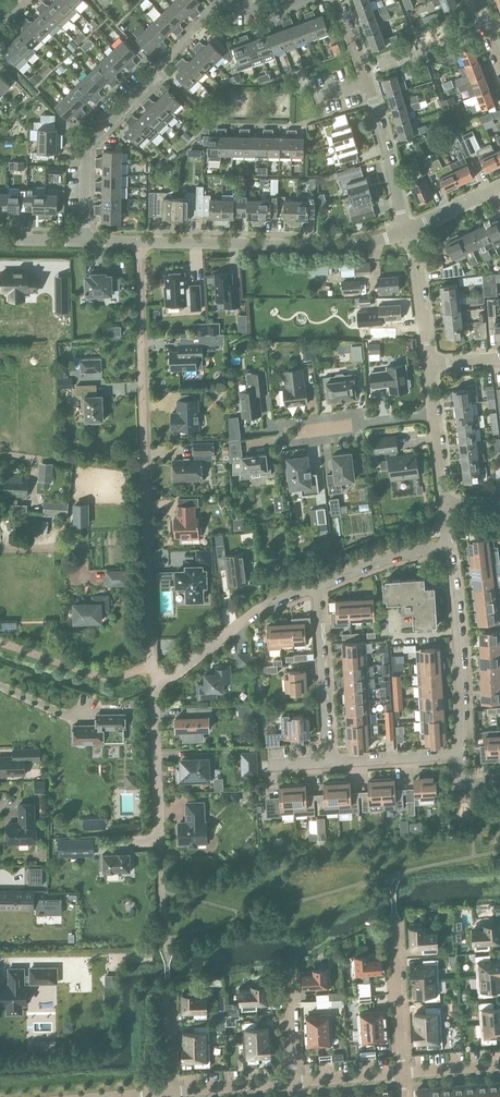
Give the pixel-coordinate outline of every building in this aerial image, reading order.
[(53,2),(70,19),(79,11),(75,7),(68,0),(55,0),(53,2)] [(171,5),(184,18),(190,12),(191,13),(191,15),(191,16),(194,19),(198,16),(182,0),(176,0),(171,5)] [(198,16),(201,12),(198,9),(197,9),(195,9),(194,8),(201,2),(199,0),(182,0),(198,16)] [(399,0),(386,5),(389,11),(402,7),(399,0)] [(404,1),(407,9),(413,7),(410,0),(406,0),(404,1)] [(435,6),(442,4),(445,10),(449,9),(451,9),(451,8),(457,6),(455,0),(433,0),(435,6)] [(43,1),(39,4),(58,23),(62,27),(70,19),(53,2),(47,8),(46,7),(46,5),(46,4),(43,1)] [(370,1),(357,6),(362,21),(375,16),(381,14),(389,11),(386,5),(373,10),(370,1)] [(49,32),(58,23),(39,4),(36,8),(39,11),(40,11),(42,11),(43,12),(36,18),(49,32)] [(171,5),(162,13),(181,32),(184,29),(181,25),(180,26),(178,25),(177,24),(184,18),(171,5)] [(314,10),(309,12),(318,36),(329,32),(323,15),(314,18),(314,17),(315,15),(314,10)] [(389,11),(381,14),(383,20),(391,18),(389,11)] [(309,20),(301,23),(307,40),(318,36),(309,12),(304,13),(306,18),(308,19),(309,20)] [(440,12),(423,18),(424,22),(442,16),(440,12)] [(162,13),(154,21),(167,35),(173,29),(174,30),(174,32),(177,36),(181,32),(162,13)] [(380,31),(375,16),(362,21),(368,35),(380,31)] [(26,17),(23,21),(41,40),(49,32),(36,18),(30,24),(29,23),(29,21),(26,17)] [(292,18),(287,20),(296,44),(307,40),(301,23),(292,26),(292,25),(293,23),(292,18)] [(90,23),(95,28),(99,25),(94,20),(90,23)] [(287,28),(279,31),(285,48),(296,44),(287,20),(282,21),(284,26),(286,27),(287,28)] [(23,21),(19,24),(22,28),(23,27),(25,27),(26,28),(20,35),(33,48),(41,40),(23,21)] [(154,21),(145,30),(164,48),(167,45),(164,41),(164,42),(161,42),(160,41),(167,35),(154,21)] [(270,26),(265,28),(274,52),(285,48),(279,31),(270,34),(270,33),(271,31),(270,26)] [(276,58),(274,52),(265,28),(260,30),(262,34),(264,35),(265,36),(256,39),(265,62),(276,58)] [(145,30),(136,38),(149,51),(156,45),(157,46),(157,48),(160,52),(164,48),(145,30)] [(380,31),(368,35),(373,50),(386,46),(380,31)] [(9,34),(6,37),(28,60),(36,52),(33,48),(20,35),(13,41),(12,40),(12,37),(13,37),(9,34)] [(247,34),(243,36),(254,66),(265,62),(256,39),(248,42),(248,41),(249,39),(247,34)] [(389,37),(391,44),(399,41),(397,34),(389,37)] [(254,66),(243,36),(238,38),(240,42),(242,43),(243,44),(230,49),(233,58),(234,62),(238,71),(254,66)] [(6,37),(2,41),(5,44),(6,44),(8,44),(9,45),(2,51),(5,54),(20,69),(29,61),(28,60),(6,37)] [(200,41),(196,44),(215,63),(223,55),(229,61),(233,58),(230,49),(229,46),(222,53),(216,47),(220,42),(216,37),(211,42),(211,41),(204,48),(203,47),(203,44),(200,41)] [(124,40),(115,48),(133,67),(137,64),(133,61),(131,61),(130,60),(137,53),(124,40)] [(81,46),(85,51),(90,46),(85,41),(81,46)] [(335,56),(341,53),(338,43),(331,46),(335,56)] [(196,44),(193,48),(196,51),(199,51),(200,52),(193,58),(206,71),(215,63),(196,44)] [(460,51),(466,66),(479,61),(473,46),(460,51)] [(115,48),(106,57),(119,70),(126,64),(127,65),(126,67),(130,71),(133,67),(115,48)] [(457,59),(455,53),(447,56),(449,63),(457,59)] [(106,57),(98,65),(116,84),(120,80),(117,77),(114,77),(113,76),(119,70),(106,57)] [(183,57),(179,61),(198,79),(206,71),(193,58),(187,64),(186,63),(186,61),(186,60),(183,57)] [(179,61),(176,64),(179,67),(182,67),(183,68),(176,75),(193,93),(202,84),(198,79),(179,61)] [(463,76),(456,79),(458,85),(484,75),(479,61),(466,66),(460,68),(463,76)] [(45,77),(47,75),(53,69),(48,64),(47,63),(39,71),(40,72),(45,77)] [(61,64),(56,70),(60,74),(65,68),(61,64)] [(113,87),(116,84),(98,65),(90,73),(102,86),(109,80),(110,81),(110,84),(113,87)] [(410,70),(402,73),(405,79),(413,76),(410,70)] [(90,73),(81,81),(99,100),(103,97),(100,93),(97,93),(96,92),(99,90),(102,86),(90,73)] [(268,73),(258,77),(260,83),(270,79),(268,73)] [(2,94),(11,85),(0,74),(0,91),(2,94)] [(38,75),(31,81),(36,86),(44,78),(41,74),(39,76),(38,75)] [(240,80),(237,75),(232,78),(235,83),(240,80)] [(388,94),(401,90),(397,75),(384,79),(388,94)] [(484,75),(458,85),(460,92),(468,89),(471,97),(477,95),(490,90),(484,75)] [(96,104),(99,100),(81,81),(73,89),(86,103),(92,97),(93,97),(92,100),(96,104)] [(163,84),(159,88),(162,91),(163,91),(165,91),(166,92),(160,98),(172,112),(184,100),(180,95),(177,98),(163,84)] [(73,89),(64,98),(83,116),(86,113),(83,110),(80,110),(79,109),(86,103),(73,89)] [(406,105),(401,90),(388,94),(392,109),(406,105)] [(495,104),(490,90),(477,95),(482,110),(495,104)] [(410,97),(412,103),(419,101),(417,95),(413,96),(410,97)] [(149,97),(146,101),(168,124),(176,115),(172,112),(160,98),(153,104),(152,103),(152,101),(153,101),(149,97)] [(64,98),(55,106),(68,119),(75,113),(76,114),(76,117),(79,120),(83,116),(64,98)] [(445,100),(441,101),(443,105),(443,107),(449,105),(447,99),(445,100)] [(146,101),(142,104),(145,108),(146,107),(148,107),(149,108),(143,115),(159,132),(168,124),(146,101)] [(419,101),(412,103),(414,110),(421,108),(419,101)] [(406,105),(392,109),(397,124),(410,120),(406,105)] [(477,112),(475,106),(467,109),(469,114),(477,112)] [(494,119),(491,112),(479,117),(482,123),(494,119)] [(132,114),(129,117),(147,136),(152,141),(160,133),(159,132),(143,115),(136,121),(135,120),(135,117),(136,117),(132,114)] [(333,123),(324,126),(330,145),(335,144),(355,138),(351,125),(349,126),(347,119),(337,122),(335,116),(332,117),(333,123)] [(126,132),(121,136),(126,141),(131,137),(138,145),(147,136),(129,117),(125,121),(129,124),(131,124),(132,125),(125,131),(126,132)] [(414,135),(410,120),(397,124),(401,139),(414,135)] [(34,121),(34,128),(39,128),(38,140),(63,141),(63,134),(57,134),(57,129),(55,128),(55,122),(34,121)] [(426,125),(418,127),(420,134),(428,131),(426,125)] [(204,136),(204,144),(209,144),(209,159),(221,159),(221,155),(222,128),(217,128),(216,133),(217,133),(219,134),(219,136),(204,136)] [(222,128),(221,155),(233,155),(233,136),(224,136),(224,135),(226,133),(227,128),(222,128)] [(233,136),(233,155),(245,155),(245,129),(240,128),(240,133),(242,135),(242,136),(233,136)] [(245,129),(245,155),(254,155),(256,155),(257,137),(248,136),(248,135),(249,133),(250,133),(250,129),(245,129)] [(257,137),(256,155),(258,155),(268,155),(269,129),(264,129),(264,134),(266,135),(266,137),(257,137)] [(269,129),(268,155),(280,156),(280,137),(271,137),(271,135),(273,134),(274,129),(269,129)] [(280,137),(280,156),(292,156),(292,129),(287,129),(287,134),(288,134),(289,136),(289,137),(280,137)] [(292,129),(292,156),(304,156),(304,138),(295,137),(295,136),(296,134),(297,134),(297,130),(292,129)] [(435,132),(426,136),(430,144),(439,140),(435,132)] [(182,137),(187,141),(191,138),(186,133),(182,137)] [(182,147),(186,143),(181,137),(176,142),(182,147)] [(464,140),(471,155),(477,152),(486,172),(499,165),(499,163),(495,152),(494,152),(491,144),(476,151),(470,137),(464,140)] [(359,151),(355,138),(335,144),(337,151),(333,156),(335,165),(359,158),(357,152),(359,151)] [(34,152),(33,159),(55,159),(55,153),(57,153),(57,147),(63,147),(63,141),(38,140),(38,152),(34,152)] [(465,158),(471,155),(464,140),(457,143),(462,153),(458,156),(459,159),(450,164),(459,184),(474,177),(465,158)] [(96,157),(96,162),(122,163),(122,151),(116,150),(104,150),(104,160),(102,160),(101,158),(101,157),(96,157)] [(439,159),(426,165),(430,175),(436,172),(445,191),(459,184),(450,164),(442,167),(439,159)] [(161,161),(156,165),(160,169),(165,165),(161,161)] [(425,179),(411,186),(419,203),(421,202),(422,203),(426,201),(426,200),(434,196),(427,182),(433,180),(430,175),(426,165),(425,165),(423,161),(418,163),(418,164),(420,169),(425,179)] [(122,175),(122,163),(96,162),(96,167),(101,167),(102,166),(103,166),(103,174),(122,175)] [(348,172),(338,175),(342,188),(348,189),(350,196),(370,190),(367,178),(364,178),(363,172),(349,176),(348,172)] [(122,175),(103,174),(103,183),(102,183),(100,181),(96,181),(95,186),(122,187),(122,175)] [(95,186),(95,191),(100,191),(100,190),(102,189),(103,189),(103,198),(121,198),(122,187),(95,186)] [(183,198),(176,198),(176,219),(190,219),(190,217),(196,217),(196,215),(203,215),(204,195),(204,186),(197,186),(197,193),(187,193),(183,198)] [(8,193),(8,218),(15,218),(15,212),(20,212),(20,210),(27,210),(27,189),(20,189),(19,188),(10,188),(9,188),(8,193)] [(27,189),(27,210),(33,211),(33,212),(39,212),(39,218),(45,218),(46,194),(34,194),(34,189),(27,189)] [(260,200),(259,225),(266,225),(266,219),(271,219),(271,217),(279,217),(279,196),(279,189),(272,189),(271,196),(271,201),(260,200)] [(57,194),(46,194),(45,218),(52,219),(52,215),(56,213),(58,213),(58,211),(64,211),(65,190),(58,190),(57,194)] [(370,190),(350,196),(353,203),(348,208),(351,217),(374,210),(372,204),(374,203),(370,190)] [(162,218),(176,219),(176,198),(169,198),(166,192),(150,192),(149,216),(163,216),(162,218)] [(1,212),(1,218),(8,218),(8,193),(0,193),(0,212),(1,212)] [(215,224),(222,224),(222,199),(211,199),(211,195),(204,195),(203,215),(210,215),(210,218),(215,218),(215,224)] [(222,199),(222,224),(228,224),(229,218),(234,218),(234,216),(240,216),(241,196),(223,195),(223,199),(222,199)] [(248,196),(241,196),(240,216),(247,216),(247,219),(253,219),(252,225),(259,225),(260,200),(248,200),(248,196)] [(285,196),(279,196),(279,217),(284,217),(284,221),(290,221),(290,225),(297,226),(297,201),(285,201),(285,196)] [(309,201),(297,201),(297,226),(303,226),(303,220),(309,220),(309,218),(315,218),(316,197),(309,197),(309,201)] [(121,198),(103,198),(103,206),(101,206),(100,205),(95,205),(95,209),(121,210),(121,198)] [(121,222),(121,210),(95,209),(95,214),(99,214),(101,212),(102,212),(102,222),(121,222)] [(485,225),(494,246),(495,246),(496,248),(499,246),(499,224),(498,219),(485,225)] [(485,225),(472,231),(479,247),(485,260),(492,257),(488,249),(494,246),(485,225)] [(472,265),(478,262),(472,250),(479,247),(472,231),(459,237),(466,252),(472,265)] [(451,241),(446,243),(453,258),(466,252),(459,237),(458,234),(450,238),(451,241)] [(355,263),(341,264),(341,276),(355,275),(356,274),(371,273),(370,262),(355,263)] [(476,273),(472,265),(471,265),(470,267),(472,270),(464,273),(459,262),(453,265),(455,267),(443,269),(444,277),(476,273)] [(329,274),(329,265),(310,264),(310,273),(329,274)] [(26,271),(2,272),(2,291),(10,291),(10,300),(24,300),(24,291),(37,291),(37,277),(28,277),(28,271),(26,271)] [(168,305),(168,306),(192,304),(192,310),(201,309),(199,285),(191,286),(191,287),(185,287),(184,272),(166,273),(167,287),(165,287),(166,305),(168,305)] [(225,307),(240,306),(239,287),(232,287),(231,273),(216,274),(217,301),(225,300),(225,307)] [(87,293),(87,299),(102,298),(102,294),(112,294),(111,289),(119,289),(119,279),(111,279),(111,276),(105,276),(105,274),(92,274),(92,276),(87,277),(87,291),(86,291),(86,293),(87,293)] [(483,275),(483,282),(496,281),(496,274),(483,275)] [(477,283),(478,295),(484,294),(484,289),(483,282),(483,275),(460,278),(460,285),(477,283)] [(398,276),(378,277),(380,295),(393,294),(392,291),(399,290),(398,276)] [(360,281),(342,282),(343,294),(361,293),(360,281)] [(458,284),(441,286),(442,299),(465,297),(464,291),(459,292),(458,284)] [(68,288),(56,288),(56,306),(69,305),(68,288)] [(497,288),(484,289),(484,294),(484,297),(497,296),(497,288)] [(465,297),(442,299),(444,312),(461,310),(460,303),(465,303),(465,297)] [(371,298),(359,299),(360,306),(371,305),(371,298)] [(499,339),(499,321),(496,321),(495,317),(496,317),(495,299),(487,299),(490,333),(495,333),(495,339),(499,339)] [(379,310),(357,312),(357,313),(360,313),(361,325),(358,325),(358,326),(383,324),(383,320),(401,319),(400,304),(379,306),(379,310)] [(461,310),(444,312),(446,325),(462,323),(461,310)] [(480,322),(474,322),(475,339),(487,338),(486,321),(480,322)] [(247,331),(247,322),(238,322),(239,331),(247,331)] [(468,323),(462,323),(446,326),(447,339),(464,337),(463,329),(469,329),(468,323)] [(188,336),(181,337),(182,337),(182,344),(202,343),(202,345),(225,344),(225,334),(189,335),(189,336),(188,336)] [(368,343),(369,354),(380,353),(379,342),(368,343)] [(179,344),(179,345),(182,345),(182,350),(181,350),(180,352),(170,352),(171,370),(196,369),(196,358),(203,358),(202,345),(202,343),(182,344),(179,344)] [(352,360),(362,359),(360,345),(350,346),(352,360)] [(81,374),(103,373),(102,358),(80,359),(81,374)] [(389,384),(390,393),(408,390),(408,387),(410,385),(409,379),(407,378),(405,365),(387,367),(387,371),(370,373),(372,387),(385,385),(385,384),(389,384)] [(286,406),(308,403),(306,386),(304,386),(302,369),(284,371),(286,388),(284,388),(286,406)] [(271,393),(268,370),(247,372),(249,391),(241,392),(242,400),(240,400),(241,409),(243,408),(244,417),(248,416),(249,419),(257,418),(256,415),(261,415),(259,398),(261,398),(260,394),(271,393)] [(356,374),(345,375),(343,373),(336,374),(334,376),(324,378),(325,388),(327,388),(329,400),(329,401),(330,401),(330,400),(339,399),(339,400),(340,399),(345,398),(345,399),(346,399),(346,398),(355,397),(355,398),(356,397),(354,385),(357,384),(356,374)] [(468,389),(453,391),(455,404),(472,402),(478,401),(476,384),(468,385),(468,389)] [(103,405),(102,397),(103,397),(102,396),(95,396),(95,385),(76,386),(77,395),(82,395),(83,406),(85,406),(86,420),(86,421),(87,421),(92,421),(92,423),(101,423),(101,420),(102,420),(103,420),(103,419),(103,411),(103,410),(103,406),(103,405)] [(488,400),(489,400),(495,399),(493,386),(486,386),(488,400)] [(178,413),(172,413),(172,429),(179,429),(179,430),(199,429),(198,400),(196,400),(181,400),(178,401),(178,413)] [(472,402),(455,404),(457,417),(473,415),(472,402)] [(458,430),(475,428),(475,429),(480,428),(478,414),(473,415),(457,417),(458,430)] [(476,441),(475,429),(475,428),(458,430),(460,443),(476,441)] [(376,454),(398,451),(396,436),(374,439),(376,454)] [(476,441),(460,443),(461,456),(478,454),(476,441)] [(194,443),(194,454),(214,454),(213,443),(194,443)] [(335,474),(327,475),(329,493),(338,492),(336,482),(342,481),(354,480),(353,471),(356,471),(357,468),(357,466),(357,464),(356,461),(354,459),(352,460),(351,453),(349,453),(348,452),(346,452),(344,452),(343,453),(341,454),(332,455),(335,474)] [(233,455),(232,462),(233,462),(233,474),(241,473),(241,478),(251,477),(251,472),(261,471),(262,476),(272,475),(270,464),(268,464),(267,454),(267,453),(242,456),(242,454),(233,455)] [(478,454),(461,456),(463,469),(480,467),(479,460),(484,459),(484,454),(478,454)] [(400,455),(389,457),(392,480),(402,478),(402,476),(418,474),(418,470),(420,468),(419,461),(417,459),(416,455),(400,458),(400,455)] [(312,474),(311,469),(308,469),(306,458),(289,460),(290,468),(286,468),(287,480),(291,480),(292,487),(301,486),(302,495),(320,493),(319,485),(317,473),(312,474)] [(174,478),(174,480),(174,481),(175,481),(185,480),(202,480),(201,459),(173,460),(174,478)] [(381,470),(387,469),(388,469),(387,460),(380,461),(381,470)] [(486,467),(480,467),(463,469),(464,483),(481,481),(480,473),(487,473),(486,467)] [(40,481),(41,481),(41,488),(49,488),(49,481),(51,482),(52,470),(41,469),(40,481)] [(5,477),(4,496),(28,497),(28,478),(23,478),(23,475),(10,474),(10,477),(5,477)] [(226,497),(219,501),(223,506),(229,502),(226,497)] [(182,543),(193,543),(192,536),(199,536),(198,526),(199,526),(199,524),(198,524),(198,518),(195,518),(195,506),(199,506),(198,498),(178,498),(178,506),(177,506),(178,518),(175,518),(176,537),(182,537),(182,543)] [(332,514),(340,513),(338,498),(330,499),(332,514)] [(45,502),(44,513),(68,515),(68,503),(45,502)] [(75,527),(88,526),(88,504),(75,504),(75,527)] [(325,508),(317,508),(317,509),(318,524),(320,523),(326,523),(325,508)] [(234,519),(234,530),(246,529),(245,517),(234,519)] [(352,535),(371,534),(371,517),(351,517),(352,535)] [(27,524),(26,534),(36,535),(37,525),(27,524)] [(470,546),(467,546),(468,554),(489,551),(490,552),(498,551),(498,546),(494,547),(493,538),(483,539),(483,538),(474,539),(474,541),(470,542),(470,546)] [(229,585),(248,583),(244,553),(226,556),(224,545),(216,546),(219,570),(227,569),(229,585)] [(187,571),(176,571),(177,586),(187,586),(188,601),(203,600),(203,593),(206,593),(206,571),(211,571),(211,551),(198,551),(198,566),(188,566),(187,566),(187,568),(187,571)] [(489,551),(468,554),(469,563),(472,562),(472,565),(491,563),(489,551)] [(279,560),(262,562),(263,568),(280,566),(279,560)] [(491,563),(472,565),(469,566),(470,574),(474,574),(474,577),(497,574),(496,563),(491,563)] [(106,570),(106,585),(128,585),(128,570),(106,570)] [(471,577),(472,586),(475,586),(475,589),(498,586),(497,574),(474,577),(471,577)] [(386,584),(384,584),(385,598),(387,598),(387,603),(402,602),(403,613),(411,612),(413,612),(414,627),(419,626),(419,628),(433,627),(433,625),(434,625),(433,618),(437,618),(437,610),(436,610),(435,603),(435,594),(431,594),(430,587),(425,588),(424,582),(417,582),(417,578),(401,579),(401,578),(393,579),(393,583),(386,583),(386,584)] [(499,598),(499,591),(499,586),(498,586),(475,589),(472,589),(473,598),(476,597),(477,600),(477,601),(499,598)] [(365,599),(361,599),(362,619),(375,618),(374,595),(365,596),(365,599)] [(75,604),(75,613),(76,613),(77,620),(84,620),(84,622),(101,621),(101,611),(108,611),(108,596),(96,596),(96,604),(75,604)] [(499,610),(499,598),(477,601),(477,600),(473,601),(475,610),(478,609),(478,612),(499,610)] [(361,599),(349,600),(350,620),(362,619),(361,599)] [(336,601),(337,616),(332,616),(333,625),(351,624),(350,620),(349,600),(336,601)] [(475,612),(476,621),(479,621),(480,625),(498,622),(498,625),(499,625),(499,610),(478,612),(475,612)] [(292,619),(292,623),(294,643),(306,642),(306,627),(310,627),(309,618),(292,619)] [(280,621),(280,624),(281,644),(294,643),(292,623),(289,624),(289,620),(280,621)] [(267,622),(267,625),(268,645),(269,645),(269,650),(282,649),(281,644),(280,624),(276,624),(276,621),(267,622)] [(481,643),(499,643),(499,644),(499,631),(481,632),(481,635),(477,635),(478,644),(481,644),(481,643)] [(366,641),(343,643),(344,655),(367,653),(366,641)] [(481,644),(481,655),(499,655),(499,644),(499,643),(481,643),(481,644)] [(416,650),(417,662),(440,660),(439,648),(435,648),(425,649),(416,650)] [(344,655),(345,666),(368,665),(367,653),(344,655)] [(239,654),(239,665),(250,665),(250,654),(239,654)] [(478,659),(478,667),(482,667),(499,666),(499,655),(481,655),(481,659),(478,659)] [(443,660),(440,660),(417,662),(418,674),(441,672),(440,669),(444,668),(443,660)] [(368,665),(345,666),(345,678),(368,677),(368,665)] [(198,697),(210,696),(210,691),(223,691),(223,682),(230,682),(230,666),(216,666),(216,674),(205,674),(206,683),(206,684),(198,684),(198,697)] [(482,679),(499,678),(499,666),(482,667),(482,679)] [(286,671),(287,691),(291,691),(292,693),(302,693),(302,690),(306,690),(305,676),(301,676),(300,670),(286,671)] [(418,674),(418,685),(441,684),(445,684),(444,675),(441,675),(441,672),(418,674)] [(401,675),(393,675),(393,679),(394,687),(398,687),(401,686),(401,675)] [(345,678),(346,690),(369,688),(368,677),(345,678)] [(482,691),(499,690),(499,678),(482,679),(482,691)] [(441,684),(418,685),(419,697),(442,696),(441,684)] [(398,687),(394,687),(394,694),(394,699),(402,698),(401,686),(398,687)] [(347,702),(370,700),(369,688),(346,690),(346,693),(343,694),(344,702),(347,702)] [(482,691),(483,704),(499,703),(499,690),(482,691)] [(419,697),(420,709),(443,707),(446,707),(446,699),(442,699),(442,696),(419,697)] [(402,698),(394,699),(395,703),(395,710),(400,710),(403,710),(402,698)] [(348,714),(348,713),(371,712),(370,700),(347,702),(347,705),(344,705),(344,714),(348,714)] [(239,705),(239,718),(252,717),(252,705),(239,705)] [(187,741),(200,740),(199,729),(209,729),(209,718),(211,717),(211,707),(194,708),(194,717),(176,718),(176,730),(186,730),(187,741)] [(444,719),(443,707),(420,709),(421,720),(444,719)] [(348,713),(348,714),(348,725),(371,724),(371,712),(348,713)] [(72,733),(74,735),(74,744),(77,744),(79,745),(81,746),(83,746),(85,745),(87,744),(104,743),(104,733),(110,733),(110,728),(125,728),(125,714),(99,714),(99,725),(74,725),(74,727),(72,729),(72,733)] [(289,716),(282,716),(283,733),(287,733),(287,738),(305,737),(304,731),(309,731),(308,717),(304,718),(303,715),(293,716),(293,718),(289,719),(289,716)] [(444,719),(421,720),(421,733),(426,732),(448,731),(447,722),(444,722),(444,719)] [(371,724),(348,725),(349,729),(345,729),(346,737),(368,736),(372,736),(371,724)] [(397,734),(404,733),(405,733),(405,726),(396,726),(397,734)] [(475,732),(476,747),(481,746),(482,761),(499,760),(499,755),(498,736),(497,730),(485,731),(475,732)] [(448,739),(448,731),(426,732),(421,733),(421,738),(426,738),(427,744),(431,744),(432,746),(441,746),(441,743),(445,743),(445,739),(448,739)] [(397,742),(400,742),(405,741),(404,733),(397,734),(397,742)] [(346,745),(350,745),(350,749),(355,749),(355,751),(364,751),(364,748),(369,748),(368,736),(346,737),(346,745)] [(25,774),(25,761),(40,760),(40,749),(14,749),(14,757),(0,757),(0,775),(25,774)] [(256,774),(256,753),(243,754),(243,775),(256,774)] [(213,754),(198,754),(198,759),(182,760),(182,767),(177,768),(178,779),(178,782),(189,782),(189,777),(198,776),(198,781),(209,781),(208,769),(213,769),(213,754)] [(434,782),(434,777),(420,778),(420,783),(414,783),(415,798),(435,797),(434,792),(437,792),(436,782),(434,782)] [(223,778),(214,778),(215,790),(224,790),(223,778)] [(391,778),(381,779),(383,802),(383,810),(396,809),(404,809),(403,794),(396,794),(395,780),(391,780),(391,778)] [(383,802),(381,779),(372,779),(372,781),(368,781),(369,796),(362,796),(363,811),(371,811),(370,803),(383,802)] [(35,780),(35,793),(46,793),(45,780),(35,780)] [(339,805),(337,781),(327,782),(328,784),(324,784),(325,799),(317,799),(318,814),(339,813),(339,805)] [(347,781),(337,781),(339,805),(339,813),(352,812),(360,811),(359,796),(351,797),(351,783),(347,783),(347,781)] [(295,813),(294,808),(293,784),(283,785),(283,787),(279,787),(280,802),(266,802),(267,817),(282,816),(282,814),(295,813)] [(302,784),(293,784),(294,808),(295,813),(307,813),(307,815),(315,814),(314,799),(307,800),(306,785),(302,786),(302,784)] [(231,801),(239,801),(239,792),(230,792),(231,801)] [(415,800),(407,801),(408,815),(416,814),(415,800)] [(197,843),(207,843),(207,822),(204,822),(204,802),(187,803),(187,822),(179,823),(179,824),(177,824),(178,833),(180,833),(180,844),(189,843),(189,846),(191,847),(195,847),(197,845),(197,843)] [(8,843),(27,843),(37,843),(36,824),(34,824),(34,823),(34,804),(19,804),(20,824),(7,824),(8,843)] [(83,823),(108,823),(107,814),(82,815),(83,823)] [(411,834),(422,833),(421,822),(410,823),(411,834)] [(72,840),(59,840),(59,855),(72,855),(72,840)] [(125,854),(125,853),(120,854),(104,854),(103,854),(103,855),(104,871),(103,871),(103,872),(104,872),(108,872),(114,872),(130,871),(131,871),(131,870),(130,854),(131,854),(131,853),(129,853),(129,854),(125,854)] [(43,867),(29,867),(29,884),(43,885),(43,884),(41,884),(41,868),(43,868),(43,867)] [(37,905),(37,913),(39,913),(43,913),(56,913),(56,904),(62,904),(62,906),(62,898),(37,898),(37,892),(37,891),(0,890),(0,905),(37,905)] [(411,948),(422,947),(422,954),(438,953),(437,931),(425,932),(425,927),(422,927),(422,922),(413,923),(413,927),(410,927),(411,937),(409,937),(409,942),(411,942),(411,948)] [(475,950),(490,949),(490,943),(499,942),(499,930),(499,924),(494,925),(494,924),(489,924),(490,925),(485,926),(485,928),(473,929),(475,950)] [(356,959),(352,960),(353,972),(357,972),(357,974),(363,974),(364,982),(370,982),(370,973),(381,972),(381,969),(382,969),(382,961),(381,961),(380,958),(370,958),(370,956),(367,956),(367,955),(359,956),(359,957),(356,957),(356,959)] [(477,976),(499,975),(499,961),(491,961),(490,955),(475,956),(477,976)] [(413,981),(439,980),(438,959),(423,960),(423,966),(412,967),(412,973),(412,978),(413,978),(413,981)] [(31,968),(31,975),(24,975),(24,968),(9,968),(9,986),(3,986),(3,992),(1,992),(1,1004),(8,1004),(8,1010),(11,1013),(19,1013),(22,1010),(22,1004),(27,1004),(27,986),(24,986),(24,981),(31,981),(31,983),(57,982),(57,968),(31,968)] [(304,988),(329,986),(328,969),(325,969),(325,968),(317,969),(317,970),(313,970),(314,973),(304,973),(304,976),(303,976),(303,984),(304,984),(304,988)] [(477,976),(478,997),(494,996),(493,989),(499,989),(499,975),(477,976)] [(425,1001),(440,1000),(439,980),(413,981),(413,984),(412,984),(412,989),(413,988),(413,995),(425,995),(425,1001)] [(364,982),(355,983),(356,996),(359,996),(371,995),(370,982),(364,982)] [(268,993),(267,985),(262,986),(262,985),(257,985),(257,986),(252,986),(252,989),(241,989),(242,1011),(257,1010),(257,1003),(268,1003),(268,998),(269,997),(269,993),(268,993)] [(181,1002),(181,1007),(183,1007),(183,1012),(194,1012),(194,1018),(207,1018),(207,997),(198,997),(198,994),(193,994),(193,993),(188,993),(188,994),(183,994),(183,1002),(181,1002)] [(329,994),(317,994),(317,1001),(334,1000),(333,993),(329,993),(329,994)] [(334,1000),(317,1001),(317,1007),(330,1007),(344,1006),(344,999),(334,1000)] [(480,1023),(499,1022),(499,1008),(494,1008),(494,1002),(479,1003),(480,1023)] [(415,1028),(442,1027),(441,1006),(425,1007),(426,1013),(414,1014),(415,1021),(414,1021),(414,1025),(415,1025),(415,1028)] [(211,1011),(211,1021),(225,1021),(225,1011),(211,1011)] [(384,1012),(370,1013),(369,1011),(360,1012),(360,1014),(357,1014),(358,1028),(386,1026),(385,1024),(387,1024),(386,1016),(385,1016),(384,1012)] [(307,1031),(331,1030),(330,1016),(330,1014),(321,1014),(321,1016),(306,1017),(306,1021),(305,1021),(305,1029),(306,1029),(307,1031)] [(243,1043),(270,1042),(270,1039),(271,1039),(270,1034),(269,1027),(258,1028),(258,1021),(242,1022),(243,1043)] [(480,1023),(482,1044),(497,1043),(497,1036),(499,1036),(499,1022),(480,1023)] [(183,1044),(183,1047),(210,1046),(210,1025),(195,1026),(195,1032),(183,1032),(183,1039),(182,1039),(183,1044)] [(386,1028),(386,1026),(358,1028),(359,1042),(387,1040),(386,1036),(388,1036),(387,1028),(386,1028)] [(442,1027),(415,1028),(415,1031),(414,1031),(415,1036),(416,1036),(416,1042),(427,1042),(428,1048),(443,1047),(442,1027)] [(307,1045),(332,1044),(331,1030),(307,1031),(307,1033),(305,1033),(306,1041),(307,1041),(307,1045)] [(270,1042),(243,1043),(244,1057),(247,1057),(247,1068),(258,1067),(257,1063),(260,1063),(259,1056),(271,1056),(270,1049),(271,1049),(271,1044),(270,1044),(270,1042)] [(211,1067),(210,1046),(183,1047),(184,1049),(183,1049),(183,1054),(184,1054),(184,1061),(195,1061),(195,1067),(211,1067)] [(360,1052),(361,1059),(376,1057),(376,1051),(360,1052)] [(488,1083),(490,1096),(499,1096),(499,1082),(488,1083)] [(477,1083),(465,1084),(466,1096),(478,1096),(477,1083)] [(488,1083),(477,1083),(478,1096),(490,1096),(488,1083)] [(465,1084),(453,1085),(454,1096),(466,1096),(465,1084)] [(453,1085),(442,1086),(442,1096),(454,1096),(453,1085)] [(430,1087),(431,1096),(442,1096),(442,1086),(430,1087)] [(430,1087),(417,1088),(418,1096),(431,1096),(430,1087)]
